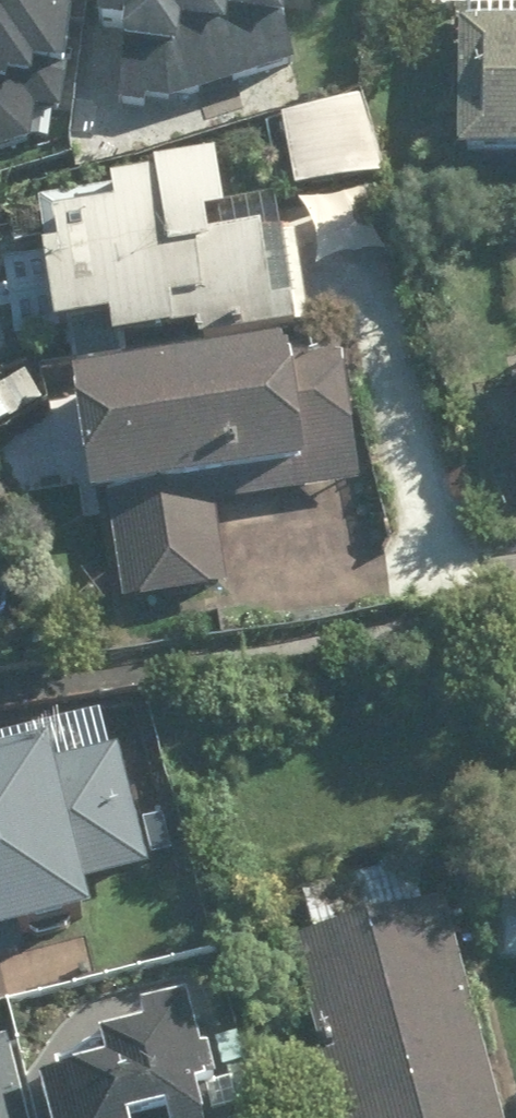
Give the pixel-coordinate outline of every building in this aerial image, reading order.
[(47,152),(51,87),(61,87),(62,68),(92,69),(95,0),(0,0),(0,150),(47,152)] [(313,0),(120,0),(118,27),(142,29),(136,130),(212,135),(257,127),(307,101),(313,0)] [(476,0),(474,151),(515,152),(515,0),(476,0)] [(379,85),(292,110),(317,198),(404,173),(379,85)] [(253,237),(239,154),(176,165),(176,170),(130,178),(132,190),(60,203),(82,329),(133,320),(137,348),(218,334),(220,345),(318,328),(313,303),(299,305),(286,232),(253,237)] [(307,340),(96,374),(134,606),(242,588),(229,506),(378,482),(356,349),(310,356),(307,340)] [(132,747),(76,761),(71,742),(0,760),(0,962),(42,951),(38,933),(118,913),(109,877),(162,864),(132,747)] [(301,940),(349,1117),(515,1117),(515,1104),(461,898),(301,940)] [(213,994),(166,1006),(171,1029),(124,1041),(129,1061),(58,1080),(67,1117),(176,1117),(185,1116),(186,1117),(245,1117),(213,994)] [(15,1039),(0,1043),(0,1117),(34,1117),(15,1039)]
